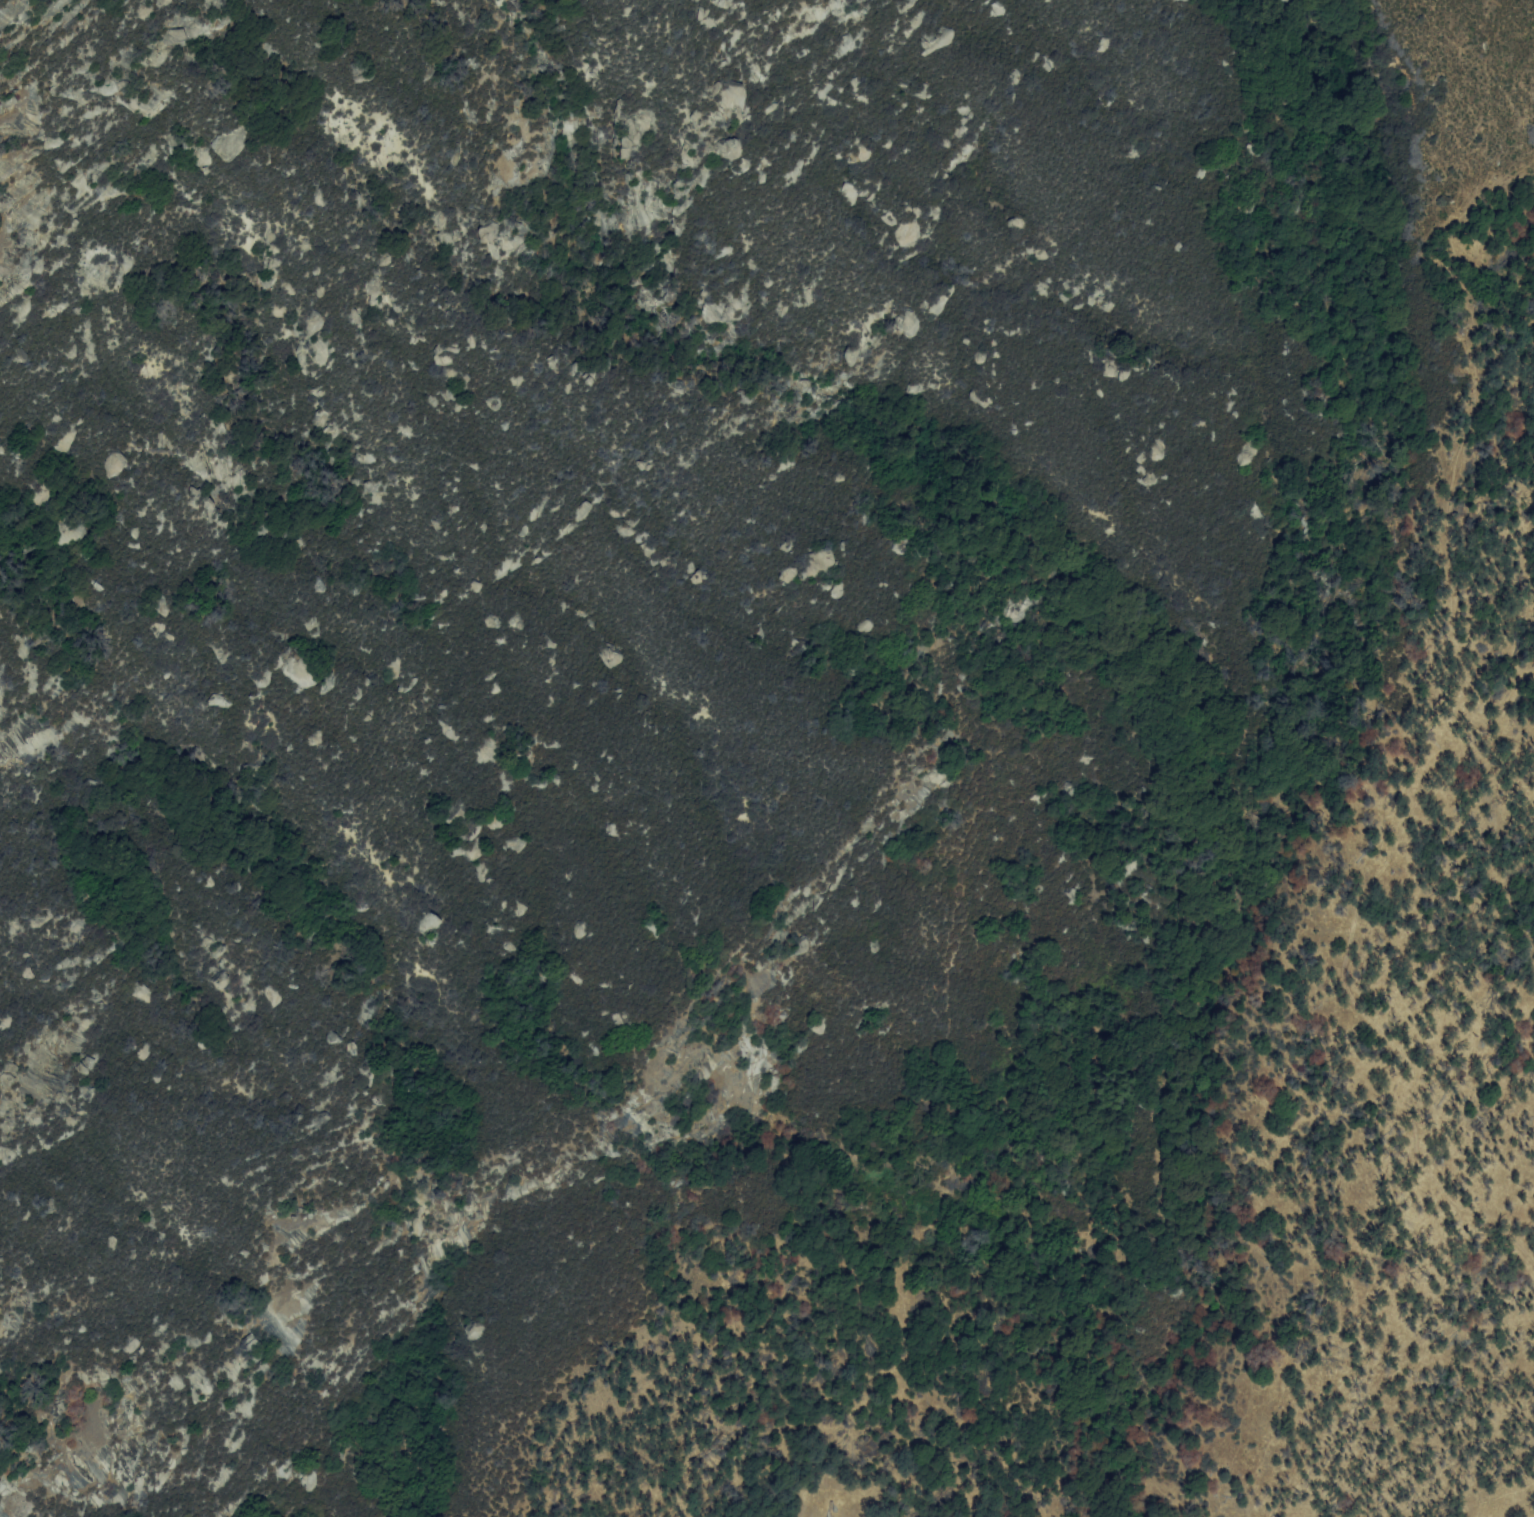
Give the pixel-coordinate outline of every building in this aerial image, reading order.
[(614,1027),(619,1025),(615,1015),(609,1017),(614,1027)]
